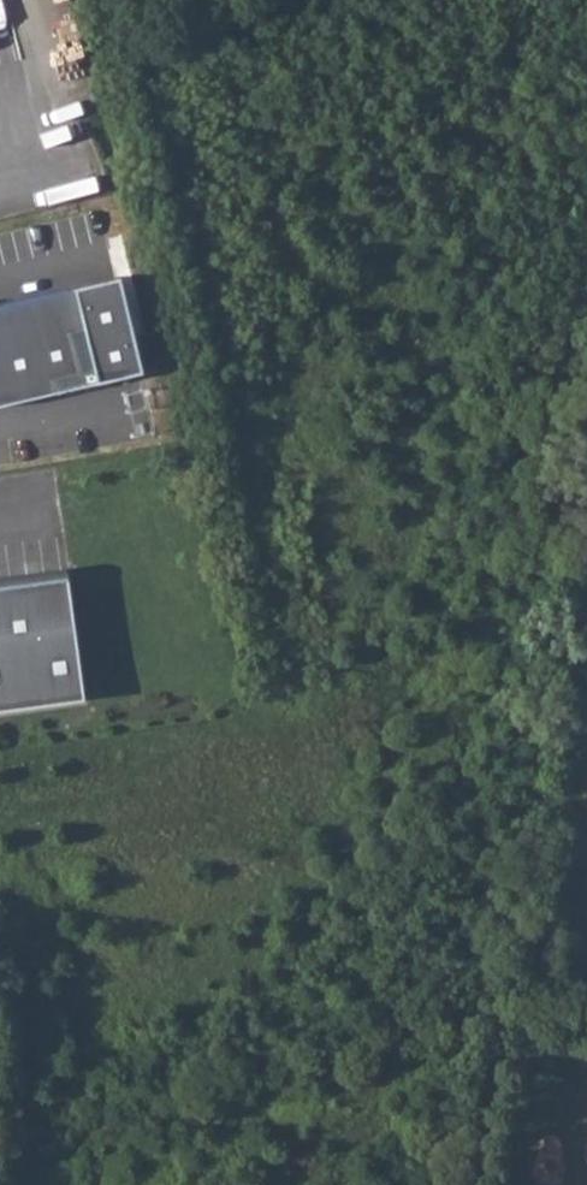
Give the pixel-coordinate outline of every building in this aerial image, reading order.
[(70,110),(45,109),(44,139),(69,140),(69,154),(66,154),(66,161),(89,161),(90,120),(69,119),(70,110)] [(120,280),(0,308),(0,411),(143,378),(120,280)] [(65,576),(0,585),(0,712),(82,701),(65,576)]
